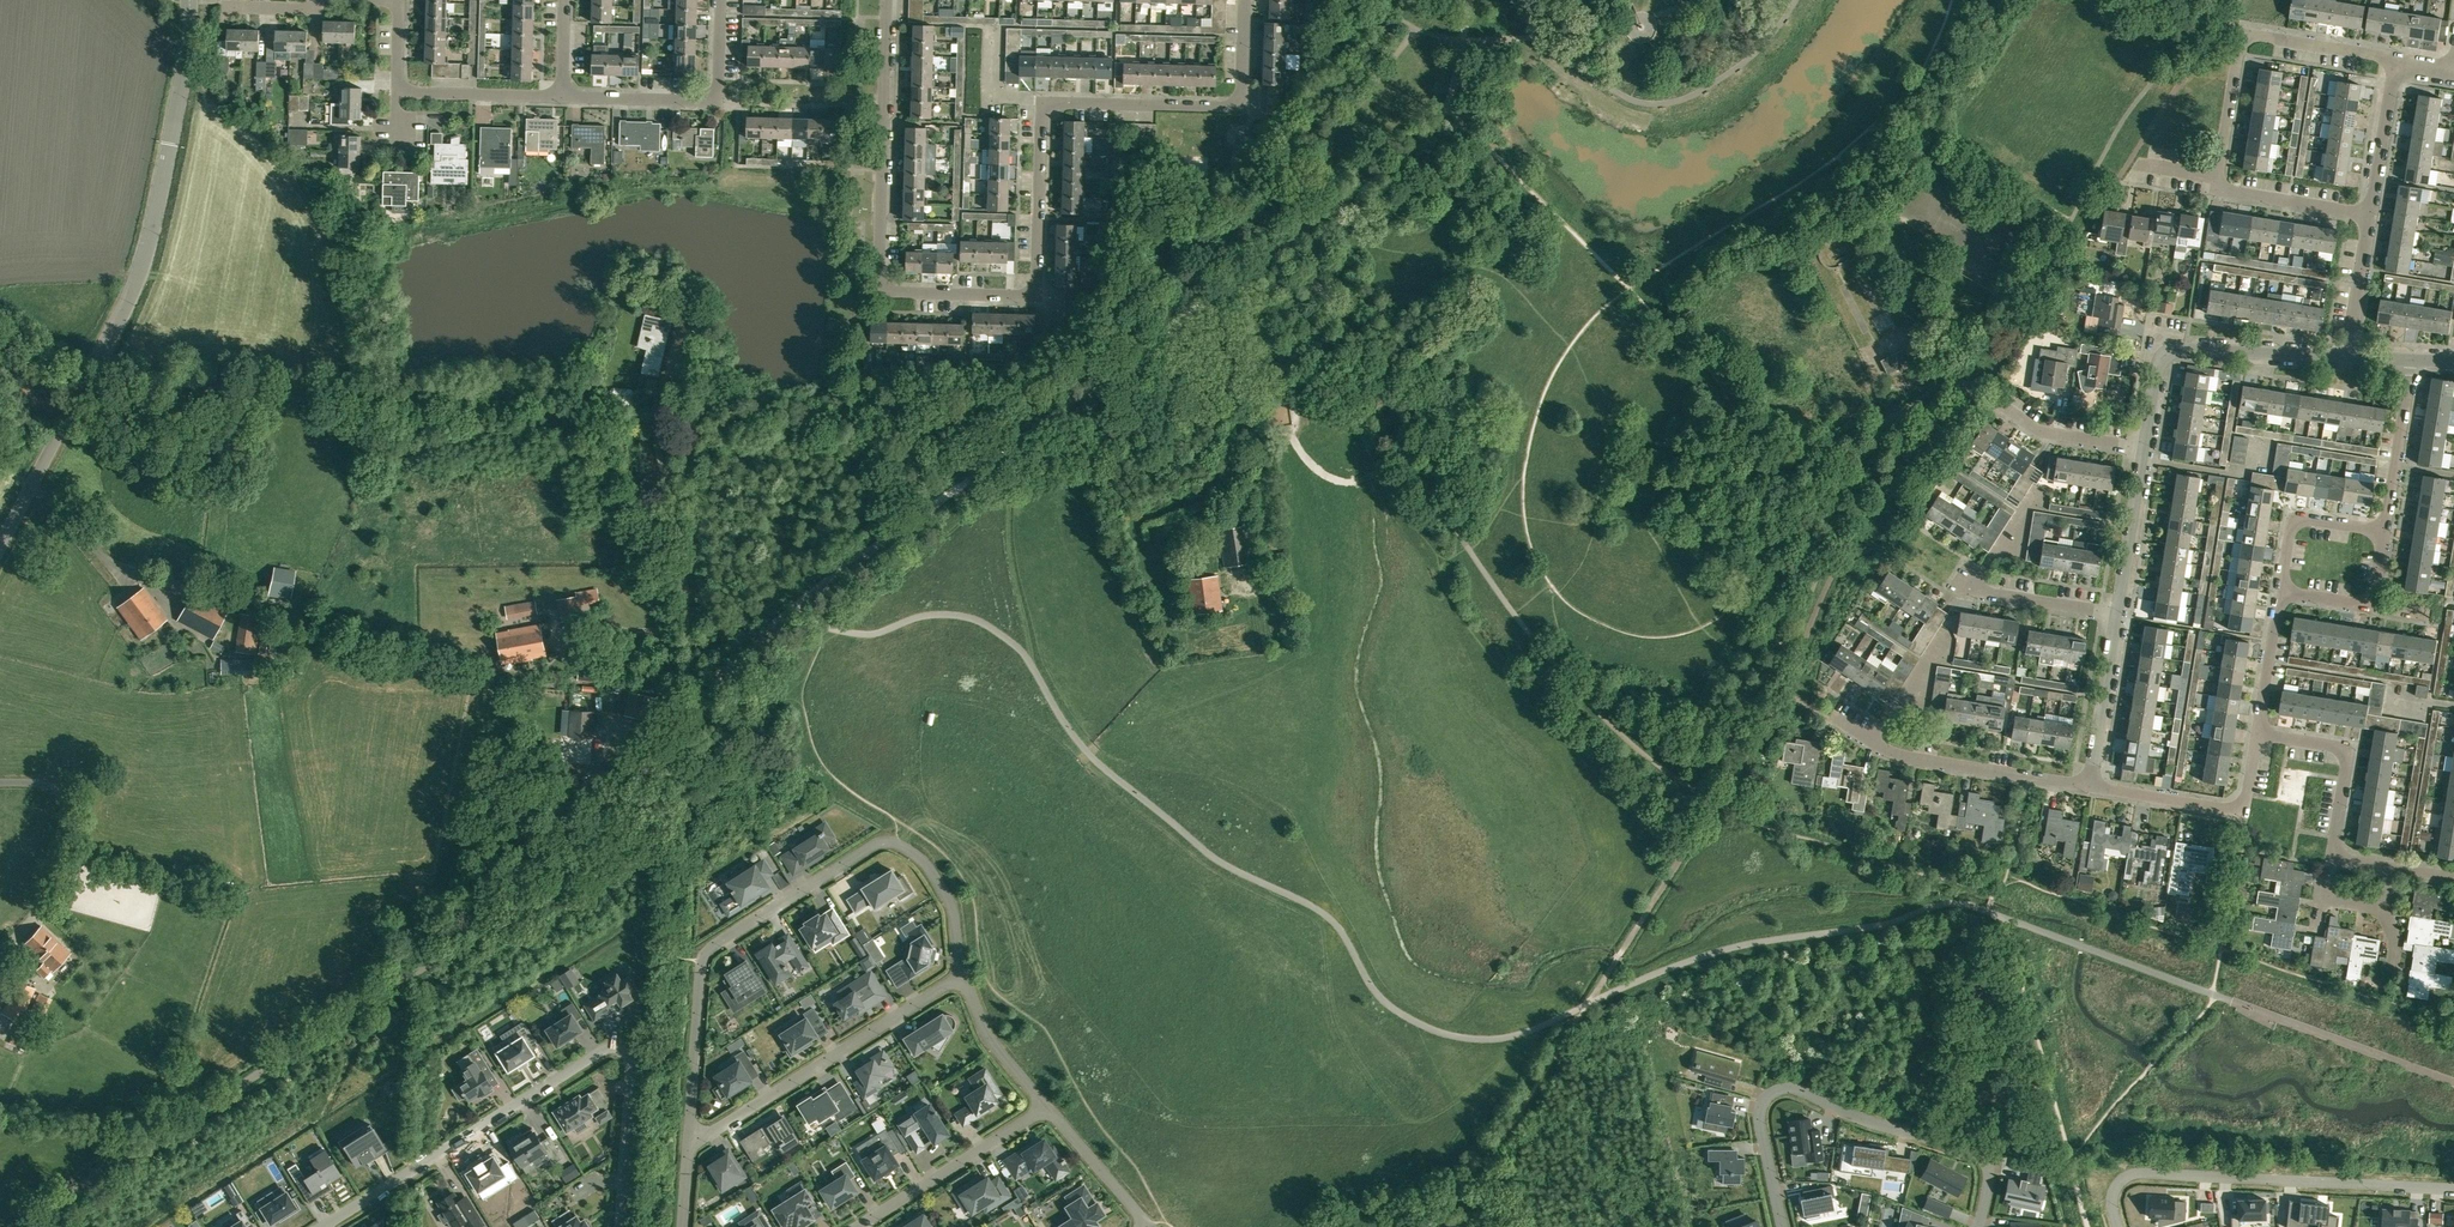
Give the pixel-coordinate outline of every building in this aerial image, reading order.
[(698,0),(677,0),(677,9),(698,10),(698,0)] [(2290,17),(2304,20),(2307,0),(2292,0),(2290,17)] [(2318,22),(2322,0),(2307,0),(2304,20),(2318,22)] [(2333,25),(2336,1),(2329,0),(2322,0),(2318,22),(2333,25)] [(1290,17),(1290,2),(1270,1),(1269,17),(1290,17)] [(2333,25),(2347,27),(2351,4),(2336,1),(2333,25)] [(427,2),(427,17),(448,18),(448,3),(427,2)] [(535,20),(535,5),(514,4),(513,19),(535,20)] [(2351,4),(2347,27),(2361,29),(2365,6),(2351,4)] [(613,6),(593,6),(592,22),(613,22),(613,6)] [(2366,30),(2381,32),(2384,9),(2370,7),(2366,30)] [(697,25),(698,10),(677,9),(676,24),(697,25)] [(2395,35),(2399,11),(2384,9),(2381,32),(2395,35)] [(2395,35),(2409,37),(2413,14),(2399,11),(2395,35)] [(923,22),(923,15),(923,14),(909,14),(909,21),(923,22)] [(2409,37),(2423,39),(2427,16),(2413,14),(2409,37)] [(2438,42),(2442,19),(2427,16),(2423,39),(2438,42)] [(427,17),(426,32),(447,33),(448,18),(427,17)] [(513,19),(513,35),(534,35),(535,20),(513,19)] [(324,42),(340,42),(341,22),(325,21),(324,42)] [(356,22),(341,22),(340,42),(356,43),(356,22)] [(1285,38),(1285,23),(1264,22),(1264,37),(1285,38)] [(697,25),(676,24),(676,39),(697,40),(697,25)] [(913,25),(913,41),(934,42),(934,26),(913,25)] [(228,50),(243,50),(244,30),(228,30),(228,50)] [(260,31),(244,30),(243,50),(259,51),(260,31)] [(291,57),(291,51),(292,31),(276,31),(276,51),(275,59),(291,60),(291,57)] [(307,32),(292,31),(291,51),(291,57),(307,57),(307,52),(307,32)] [(426,32),(426,47),(447,48),(447,33),(426,32)] [(779,68),(794,68),(795,47),(795,34),(789,34),(788,39),(780,39),(780,46),(779,68)] [(534,50),(534,35),(513,35),(512,50),(534,50)] [(1156,46),(1156,42),(1156,36),(1141,35),(1141,41),(1150,41),(1150,46),(1156,46)] [(1285,53),(1285,38),(1264,37),(1264,52),(1285,53)] [(696,55),(697,40),(676,39),(675,54),(696,55)] [(749,67),(764,67),(765,46),(751,45),(751,40),(743,40),(742,57),(750,57),(749,67)] [(933,57),(934,42),(913,41),(912,56),(933,57)] [(952,42),(952,52),(957,52),(964,53),(964,42),(957,42),(952,42)] [(780,46),(765,46),(764,67),(779,68),(780,46)] [(441,63),(446,63),(447,48),(426,47),(425,63),(433,63),(441,63)] [(810,47),(795,47),(794,68),(810,69),(810,47)] [(825,47),(810,47),(810,69),(825,69),(825,47)] [(841,48),(825,47),(825,69),(840,69),(841,48)] [(512,50),(512,65),(533,66),(534,50),(512,50)] [(1029,50),(1021,50),(1020,57),(1020,64),(1020,72),(1020,76),(1036,77),(1036,57),(1036,50),(1029,50)] [(1263,67),(1284,68),(1285,53),(1264,52),(1263,67)] [(608,75),(608,54),(594,54),(593,74),(608,75)] [(608,75),(623,75),(623,55),(608,54),(608,75)] [(696,55),(675,54),(669,54),(669,61),(675,61),(675,70),(696,70),(696,55)] [(639,75),(639,69),(639,55),(623,55),(623,75),(639,75)] [(231,56),(228,56),(221,56),(221,71),(230,71),(231,56)] [(912,56),(912,71),(933,72),(933,57),(912,56)] [(1036,77),(1051,77),(1051,57),(1036,57),(1036,77)] [(1051,57),(1051,77),(1066,77),(1067,57),(1051,57)] [(1066,77),(1081,78),(1082,57),(1067,57),(1066,77)] [(1081,78),(1096,78),(1097,58),(1082,57),(1081,78)] [(1112,79),(1112,58),(1097,58),(1096,78),(1112,79)] [(258,77),(267,77),(267,62),(258,61),(258,77)] [(267,62),(267,77),(276,77),(277,62),(267,62)] [(1125,62),(1125,63),(1116,63),(1115,76),(1124,76),(1124,84),(1140,84),(1140,63),(1125,62)] [(304,78),(314,78),(314,63),(305,63),(304,78)] [(324,79),(324,69),(324,63),(314,63),(314,78),(324,79)] [(433,78),(440,78),(441,63),(433,63),(433,78)] [(1140,84),(1155,85),(1155,63),(1140,63),(1140,84)] [(1155,85),(1170,85),(1170,64),(1155,63),(1155,85)] [(462,64),(462,79),(471,79),(471,64),(462,64)] [(1006,72),(1020,72),(1020,64),(1006,64),(1006,72)] [(1170,85),(1185,86),(1185,64),(1170,64),(1170,85)] [(1185,86),(1200,86),(1200,65),(1185,64),(1185,86)] [(511,80),(533,81),(533,66),(512,65),(511,80)] [(1215,86),(1216,65),(1200,65),(1200,86),(1215,86)] [(1284,84),(1284,68),(1263,67),(1263,83),(1268,83),(1283,84),(1284,84)] [(2256,83),(2280,87),(2282,72),(2258,68),(2256,83)] [(324,69),(324,79),(339,79),(339,69),(324,69)] [(912,71),(912,87),(933,87),(933,72),(912,71)] [(2299,90),(2305,91),(2308,76),(2301,75),(2299,90)] [(2318,78),(2311,77),(2309,92),(2316,93),(2318,78)] [(2337,81),(2334,96),(2358,99),(2361,84),(2337,81)] [(2277,101),(2280,87),(2256,83),(2254,97),(2277,101)] [(342,87),(342,103),(362,103),(362,88),(342,87)] [(912,87),(911,102),(932,103),(933,87),(912,87)] [(2296,104),(2303,105),(2305,91),(2299,90),(2296,104)] [(2313,107),(2316,93),(2309,92),(2307,106),(2313,107)] [(2441,112),(2443,98),(2419,94),(2417,108),(2441,112)] [(289,110),(298,110),(299,96),(290,95),(289,110)] [(308,96),(299,96),(298,110),(308,111),(308,96)] [(2358,99),(2334,96),(2332,110),(2356,114),(2358,99)] [(2275,115),(2277,101),(2254,97),(2251,111),(2275,115)] [(932,118),(932,103),(911,102),(911,118),(932,118)] [(362,103),(342,103),(332,103),(331,124),(352,124),(352,119),(362,119),(362,103)] [(2301,119),(2303,105),(2296,104),(2294,118),(2301,119)] [(1282,113),(1282,105),(1268,105),(1268,113),(1282,113)] [(2311,121),(2313,107),(2307,106),(2304,120),(2311,121)] [(2417,108),(2415,123),(2439,127),(2441,112),(2417,108)] [(2332,110),(2330,124),(2354,128),(2356,114),(2332,110)] [(2273,130),(2275,115),(2251,111),(2249,126),(2273,130)] [(763,138),(763,117),(748,117),(747,138),(763,138)] [(763,138),(778,138),(778,118),(763,117),(763,138)] [(558,149),(558,119),(528,118),(527,152),(540,152),(540,149),(558,149)] [(793,118),(778,118),(778,138),(793,139),(793,118)] [(809,118),(793,118),(793,139),(808,139),(809,118)] [(808,139),(823,139),(824,119),(809,118),(808,139)] [(1011,134),(1012,119),(1003,119),(991,118),(986,118),(985,134),(990,134),(1011,134)] [(2292,132),(2298,133),(2301,119),(2294,118),(2292,132)] [(824,119),(823,139),(838,140),(839,119),(824,119)] [(1065,120),(1065,135),(1085,135),(1086,121),(1065,120)] [(2309,136),(2311,121),(2304,120),(2302,134),(2309,136)] [(660,151),(661,123),(648,123),(648,122),(627,121),(627,122),(620,122),(620,143),(643,143),(643,150),(660,151)] [(2415,123),(2412,137),(2436,141),(2439,127),(2415,123)] [(605,164),(606,125),(573,124),(573,148),(592,148),(592,164),(605,164)] [(2330,124),(2327,138),(2351,142),(2354,128),(2330,124)] [(2249,126),(2247,140),(2270,144),(2273,130),(2249,126)] [(481,127),(480,167),(494,168),(504,168),(511,168),(511,174),(509,174),(509,176),(518,176),(518,159),(512,159),(512,157),(512,127),(481,127)] [(715,128),(674,127),(673,138),(684,139),(683,146),(696,147),(696,156),(714,157),(715,128)] [(906,128),(905,144),(927,144),(927,129),(906,128)] [(289,145),(298,145),(298,130),(289,130),(289,145)] [(308,130),(298,130),(298,145),(308,145),(308,130)] [(2298,133),(2292,132),(2289,147),(2296,148),(2298,133)] [(1011,149),(1011,134),(990,134),(990,149),(1011,149)] [(2302,134),(2300,149),(2306,150),(2309,136),(2302,134)] [(1085,150),(1085,135),(1065,135),(1064,150),(1085,150)] [(341,136),(340,152),(361,152),(361,136),(341,136)] [(468,181),(468,184),(469,159),(466,159),(467,144),(461,143),(461,136),(460,136),(460,137),(453,139),(453,143),(436,143),(435,161),(433,161),(433,183),(433,181),(443,181),(443,177),(458,177),(458,181),(468,181)] [(2410,151),(2434,155),(2436,141),(2412,137),(2410,151)] [(2325,153),(2349,156),(2351,142),(2327,138),(2325,153)] [(2268,158),(2270,144),(2247,140),(2245,154),(2268,158)] [(905,144),(905,159),(926,159),(927,144),(905,144)] [(2289,147),(2287,161),(2294,162),(2296,148),(2289,147)] [(1010,164),(1011,149),(990,149),(989,164),(1010,164)] [(2304,164),(2306,150),(2300,149),(2297,163),(2304,164)] [(1064,150),(1064,165),(1084,165),(1085,150),(1064,150)] [(2410,151),(2408,165),(2432,169),(2434,155),(2410,151)] [(360,168),(361,152),(340,152),(340,167),(360,168)] [(2325,153),(2323,167),(2347,171),(2349,156),(2325,153)] [(2268,158),(2245,154),(2242,169),(2266,173),(2268,158)] [(926,159),(905,159),(905,174),(926,174),(926,159)] [(2292,176),(2294,162),(2287,161),(2285,175),(2292,176)] [(2302,178),(2304,164),(2297,163),(2295,177),(2302,178)] [(989,179),(1010,180),(1010,164),(989,164),(989,179)] [(1084,180),(1084,165),(1064,165),(1063,180),(1084,180)] [(2432,169),(2408,165),(2405,180),(2429,184),(2432,169)] [(2320,181),(2344,185),(2347,171),(2323,167),(2320,181)] [(420,201),(420,172),(384,172),(383,205),(393,205),(393,203),(408,203),(408,201),(420,201)] [(905,174),(904,189),(926,189),(926,174),(905,174)] [(1009,195),(1010,180),(989,179),(989,194),(1009,195)] [(1084,180),(1063,180),(1063,195),(1083,195),(1084,180)] [(2397,199),(2421,202),(2424,188),(2400,184),(2397,199)] [(904,189),(904,204),(925,204),(926,189),(904,189)] [(1009,210),(1009,195),(989,194),(988,210),(1009,210)] [(1083,212),(1083,195),(1063,195),(1062,211),(1083,212)] [(1114,218),(1114,196),(1108,196),(1107,213),(1085,212),(1085,218),(1105,218),(1114,218)] [(2397,199),(2395,213),(2419,217),(2421,202),(2397,199)] [(925,204),(904,204),(903,219),(925,220),(925,204)] [(2100,237),(2110,239),(2119,240),(2117,253),(2126,255),(2129,238),(2132,214),(2125,213),(2124,214),(2108,211),(2104,232),(2101,231),(2100,237)] [(2168,238),(2177,240),(2177,236),(2181,213),(2171,212),(2171,213),(2158,211),(2158,215),(2157,215),(2156,218),(2154,232),(2168,234),(2168,238)] [(2237,213),(2222,211),(2222,213),(2210,211),(2206,232),(2218,234),(2218,235),(2233,237),(2237,213)] [(2177,236),(2177,240),(2176,246),(2174,257),(2184,259),(2186,247),(2199,249),(2203,223),(2196,222),(2197,216),(2181,213),(2177,236)] [(2251,215),(2237,213),(2233,237),(2247,239),(2251,215)] [(2417,231),(2419,217),(2395,213),(2393,227),(2417,231)] [(2141,215),(2132,214),(2129,238),(2144,240),(2143,245),(2152,247),(2154,232),(2156,218),(2148,216),(2147,218),(2141,217),(2141,215)] [(2247,239),(2261,242),(2265,218),(2251,215),(2247,239)] [(2279,220),(2265,218),(2261,242),(2275,244),(2279,220)] [(2275,244),(2289,246),(2293,223),(2279,220),(2275,244)] [(2307,225),(2293,223),(2289,246),(2304,249),(2307,225)] [(1057,238),(1078,239),(1078,225),(1057,224),(1057,238)] [(2318,251),(2322,227),(2307,225),(2304,249),(2318,251)] [(2336,230),(2322,227),(2318,251),(2332,253),(2336,230)] [(2393,227),(2390,241),(2414,245),(2417,231),(2393,227)] [(1077,254),(1078,239),(1057,238),(1056,253),(1077,254)] [(962,240),(962,262),(977,262),(978,241),(962,240)] [(977,262),(992,263),(993,241),(978,241),(977,262)] [(993,241),(992,263),(1007,263),(1008,242),(993,241)] [(2390,241),(2388,255),(2412,259),(2414,245),(2390,241)] [(922,272),(923,252),(923,249),(916,249),(916,251),(907,251),(907,272),(922,272)] [(922,272),(937,273),(938,252),(923,252),(922,272)] [(953,273),(954,253),(938,252),(937,273),(953,273)] [(1077,269),(1077,254),(1056,253),(1056,268),(1077,269)] [(2228,263),(2229,256),(2215,254),(2214,260),(2228,263)] [(2410,274),(2412,259),(2388,255),(2386,270),(2410,274)] [(2244,258),(2229,256),(2228,263),(2243,265),(2244,258)] [(2257,267),(2258,260),(2244,258),(2243,265),(2257,267)] [(2272,263),(2258,260),(2257,267),(2271,269),(2272,263)] [(2286,265),(2272,263),(2271,269),(2285,272),(2286,265)] [(2228,266),(2213,264),(2212,270),(2227,273),(2228,266)] [(2285,272),(2299,274),(2300,267),(2286,265),(2285,272)] [(2241,275),(2242,268),(2228,266),(2227,273),(2241,275)] [(2315,270),(2300,267),(2299,274),(2314,276),(2315,270)] [(1055,286),(1066,286),(1076,286),(1077,269),(1056,268),(1055,286)] [(2257,271),(2242,268),(2241,275),(2256,277),(2257,271)] [(2329,279),(2330,272),(2315,270),(2314,276),(2329,279)] [(2122,273),(2112,271),(2111,280),(2121,281),(2122,273)] [(2257,271),(2256,277),(2270,280),(2271,273),(2257,271)] [(2284,282),(2285,275),(2271,273),(2270,280),(2284,282)] [(2400,276),(2385,273),(2384,280),(2399,282),(2400,276)] [(2285,275),(2284,282),(2298,284),(2299,278),(2285,275)] [(2400,276),(2399,282),(2413,285),(2414,278),(2400,276)] [(2120,329),(2121,326),(2124,302),(2118,301),(2119,297),(2112,296),(2114,280),(2090,277),(2088,287),(2095,288),(2091,317),(2098,318),(2096,333),(2117,336),(2118,328),(2120,329)] [(2299,278),(2298,284),(2312,287),(2313,280),(2299,278)] [(2427,287),(2428,281),(2414,278),(2413,285),(2427,287)] [(2312,287),(2327,289),(2328,282),(2313,280),(2312,287)] [(2428,281),(2427,287),(2441,289),(2442,283),(2428,281)] [(2441,289),(2453,292),(2453,286),(2442,283),(2441,289)] [(2322,289),(2314,288),(2312,298),(2320,299),(2322,289)] [(2205,313),(2220,315),(2224,291),(2209,289),(2205,313)] [(2224,291),(2220,315),(2234,318),(2238,294),(2224,291)] [(2176,293),(2168,292),(2166,300),(2174,302),(2176,293)] [(2234,318),(2249,320),(2252,296),(2238,294),(2234,318)] [(2249,320),(2263,322),(2267,298),(2252,296),(2249,320)] [(2291,327),(2305,329),(2309,305),(2310,299),(2303,297),(2302,304),(2295,303),(2291,327)] [(2263,322),(2277,325),(2281,301),(2267,298),(2263,322)] [(2392,325),(2396,301),(2381,298),(2377,322),(2392,325)] [(2291,327),(2295,303),(2281,301),(2277,325),(2291,327)] [(2392,325),(2406,327),(2410,303),(2396,301),(2392,325)] [(2158,311),(2164,313),(2166,303),(2159,302),(2158,311)] [(2424,305),(2410,303),(2406,327),(2420,329),(2424,305)] [(2324,308),(2309,305),(2305,329),(2320,332),(2324,308)] [(2420,329),(2434,331),(2438,307),(2424,305),(2420,329)] [(2438,307),(2434,331),(2449,334),(2453,310),(2438,307)] [(974,333),(990,334),(990,313),(975,313),(974,333)] [(990,334),(1005,334),(1005,313),(990,313),(990,334)] [(1020,335),(1020,314),(1005,313),(1005,334),(1020,335)] [(1035,335),(1035,329),(1036,314),(1020,314),(1020,335),(1035,335)] [(650,348),(644,374),(653,376),(656,365),(659,365),(669,322),(648,317),(641,345),(650,348)] [(872,343),(887,343),(888,322),(872,322),(872,343)] [(887,343),(902,344),(903,323),(888,322),(887,343)] [(1065,322),(1065,330),(1065,337),(1079,337),(1079,330),(1079,322),(1065,322)] [(902,344),(918,344),(918,323),(903,323),(902,344)] [(918,344),(933,345),(934,323),(918,323),(918,344)] [(939,345),(948,345),(949,324),(934,323),(933,345),(933,354),(939,355),(939,345)] [(949,324),(948,345),(963,345),(963,324),(949,324)] [(1911,334),(1916,332),(1911,324),(1907,326),(1911,334)] [(2104,336),(2095,335),(2094,343),(2103,344),(2104,336)] [(1881,361),(1887,374),(1900,368),(1899,365),(1907,361),(1908,364),(1921,357),(1914,344),(1905,348),(1906,350),(1903,352),(1901,350),(1893,355),(1894,357),(1890,358),(1889,356),(1881,361)] [(2104,388),(2107,372),(2107,369),(2121,371),(2124,351),(2081,344),(2079,353),(2089,355),(2087,369),(2077,371),(2080,386),(2082,389),(2084,391),(2087,392),(2090,392),(2094,389),(2095,386),(2104,388)] [(2040,384),(2064,388),(2068,366),(2074,367),(2077,350),(2057,347),(2057,351),(2040,349),(2039,359),(2044,360),(2040,384)] [(2210,375),(2214,376),(2215,368),(2199,366),(2198,373),(2186,371),(2183,386),(2207,390),(2210,375)] [(2227,370),(2219,369),(2218,377),(2225,378),(2227,370)] [(2431,387),(2432,387),(2431,392),(2430,392),(2453,396),(2453,393),(2453,381),(2445,379),(2433,377),(2431,387)] [(2239,380),(2233,379),(2230,393),(2237,394),(2239,380)] [(2238,409),(2253,411),(2257,388),(2242,385),(2238,409)] [(2205,404),(2207,390),(2183,386),(2181,400),(2205,404)] [(2257,388),(2253,411),(2267,413),(2271,390),(2257,388)] [(2267,413),(2281,416),(2285,392),(2271,390),(2267,413)] [(2281,416),(2295,418),(2299,394),(2285,392),(2281,416)] [(2453,396),(2430,392),(2429,402),(2429,406),(2428,406),(2428,407),(2451,410),(2453,396)] [(2228,408),(2235,409),(2237,394),(2230,393),(2228,408)] [(2299,394),(2295,418),(2310,420),(2313,397),(2299,394)] [(2310,420),(2324,423),(2328,399),(2313,397),(2310,420)] [(2324,423),(2338,425),(2342,401),(2328,399),(2324,423)] [(2203,418),(2205,404),(2181,400),(2179,414),(2203,418)] [(2352,427),(2356,404),(2342,401),(2338,425),(2352,427)] [(2352,427),(2366,430),(2370,406),(2356,404),(2352,427)] [(2370,406),(2366,430),(2381,432),(2385,408),(2370,406)] [(2449,425),(2451,410),(2428,407),(2426,416),(2427,416),(2426,420),(2426,421),(2449,425)] [(2226,422),(2232,423),(2235,409),(2228,408),(2226,422)] [(2200,432),(2203,418),(2179,414),(2176,428),(2200,432)] [(2447,439),(2449,425),(2426,421),(2424,430),(2425,430),(2424,435),(2423,435),(2447,439)] [(1981,455),(1984,451),(1997,430),(1985,422),(1981,428),(1976,425),(1964,444),(1981,455)] [(2230,437),(2231,432),(2232,423),(2226,422),(2223,436),(2230,437)] [(2236,425),(2235,432),(2249,435),(2250,428),(2236,425)] [(2174,443),(2198,446),(2200,432),(2176,428),(2174,443)] [(2249,435),(2263,437),(2264,430),(2250,428),(2249,435)] [(1984,451),(1996,459),(2010,438),(1997,430),(1984,451)] [(2264,430),(2263,437),(2277,440),(2278,432),(2264,430)] [(2292,442),(2293,435),(2278,432),(2277,440),(2292,442)] [(2233,442),(2248,444),(2249,438),(2234,435),(2233,442)] [(2306,444),(2307,437),(2293,435),(2292,442),(2306,444)] [(2444,453),(2447,439),(2423,435),(2422,444),(2423,444),(2422,449),(2421,449),(2444,453)] [(2221,450),(2228,451),(2230,437),(2223,436),(2221,450)] [(2307,437),(2306,444),(2320,446),(2321,439),(2307,437)] [(2010,438),(1996,459),(2008,466),(2022,446),(2010,438)] [(2334,449),(2335,442),(2321,439),(2320,446),(2334,449)] [(2247,451),(2248,444),(2233,442),(2232,448),(2247,451)] [(2276,449),(2291,452),(2292,445),(2277,442),(2276,449)] [(2348,451),(2350,444),(2335,442),(2334,449),(2348,451)] [(2195,461),(2198,446),(2174,443),(2172,457),(2195,461)] [(2350,444),(2348,451),(2363,453),(2364,447),(2350,444)] [(2306,447),(2292,445),(2291,452),(2305,454),(2306,447)] [(2020,475),(2026,479),(2035,467),(2029,463),(2034,454),(2022,446),(2008,466),(2021,474),(2020,475)] [(2320,449),(2306,447),(2305,454),(2319,456),(2320,449)] [(2363,453),(2378,456),(2379,449),(2364,447),(2363,453)] [(2247,451),(2232,448),(2231,455),(2245,457),(2247,451)] [(2290,458),(2291,452),(2276,449),(2275,456),(2290,458)] [(2319,456),(2333,459),(2335,452),(2320,449),(2319,456)] [(2430,465),(2442,467),(2444,453),(2421,449),(2420,458),(2420,463),(2419,463),(2419,464),(2430,466),(2430,465)] [(2219,464),(2225,465),(2228,451),(2221,450),(2219,464)] [(2333,459),(2348,461),(2349,454),(2335,452),(2333,459)] [(2348,461),(2362,463),(2363,456),(2349,454),(2348,461)] [(2244,464),(2245,457),(2231,455),(2230,462),(2244,464)] [(2046,479),(2068,483),(2072,460),(2050,456),(2046,479)] [(2289,465),(2290,458),(2275,456),(2274,462),(2289,465)] [(2377,459),(2363,456),(2362,463),(2376,465),(2377,459)] [(2068,483),(2082,485),(2086,462),(2072,460),(2068,483)] [(2082,485),(2096,487),(2100,464),(2086,462),(2082,485)] [(2288,468),(2289,465),(2274,462),(2273,468),(2287,471),(2287,468),(2288,468)] [(2100,464),(2096,487),(2111,490),(2114,467),(2100,464)] [(2035,467),(2026,479),(2033,483),(2041,471),(2035,467)] [(2273,468),(2272,475),(2286,477),(2287,471),(2273,468)] [(2287,471),(2286,477),(2284,492),(2299,494),(2302,470),(2288,468),(2287,468),(2287,471)] [(1968,476),(1980,483),(1984,477),(1972,469),(1968,476)] [(2299,494),(2313,496),(2317,473),(2302,470),(2299,494)] [(1966,478),(1954,471),(1950,477),(1962,484),(1966,478)] [(2248,500),(2271,504),(2274,490),(2284,492),(2286,477),(2272,475),(2252,472),(2248,500)] [(2174,488),(2198,492),(2200,477),(2176,473),(2174,488)] [(2313,496),(2327,499),(2331,475),(2317,473),(2313,496)] [(2424,474),(2422,489),(2445,493),(2448,478),(2424,474)] [(2033,483),(2026,479),(2020,475),(2016,481),(2029,489),(2033,483)] [(2345,477),(2331,475),(2327,499),(2341,501),(2345,477)] [(1980,483),(1992,491),(1996,485),(1984,477),(1980,483)] [(2341,501),(2355,503),(2359,480),(2345,477),(2341,501)] [(1966,478),(1962,484),(1974,492),(1978,486),(1966,478)] [(2216,480),(2214,494),(2220,495),(2223,481),(2216,480)] [(2355,503),(2370,505),(2374,482),(2359,480),(2355,503)] [(658,481),(646,485),(652,498),(663,494),(658,481)] [(2025,495),(2029,489),(2016,481),(2013,487),(2025,495)] [(2225,481),(2223,496),(2229,497),(2231,482),(2225,481)] [(1992,491),(2005,499),(2009,493),(1996,485),(1992,491)] [(1986,500),(1990,493),(1978,486),(1974,492),(1986,500)] [(2021,501),(2025,495),(2013,487),(2009,493),(2021,501)] [(2195,506),(2198,492),(2174,488),(2172,502),(2195,506)] [(2443,507),(2445,493),(2422,489),(2419,503),(2443,507)] [(1990,493),(1986,500),(1999,508),(2003,502),(1990,493)] [(2009,493),(2005,499),(2017,507),(2021,501),(2009,493)] [(2214,494),(2212,509),(2218,510),(2220,495),(2214,494)] [(1937,523),(1950,503),(1938,495),(1925,515),(1937,523)] [(2227,511),(2229,497),(2223,496),(2220,510),(2227,511)] [(2269,518),(2271,504),(2248,500),(2246,514),(2269,518)] [(2015,510),(2003,502),(1999,508),(2011,516),(2015,510)] [(2193,520),(2195,506),(2172,502),(2169,516),(2193,520)] [(1937,523),(1949,531),(1962,511),(1950,503),(1937,523)] [(2048,510),(2063,512),(2064,505),(2049,503),(2048,510)] [(2441,521),(2443,507),(2419,503),(2417,518),(2441,521)] [(2063,512),(2077,514),(2079,508),(2064,505),(2063,512)] [(2007,522),(2011,516),(1999,508),(1995,514),(2007,522)] [(2077,514),(2091,517),(2092,510),(2079,508),(2077,514)] [(2218,510),(2212,509),(2210,523),(2216,524),(2218,510)] [(2106,519),(2107,512),(2092,510),(2091,517),(2106,519)] [(2224,526),(2227,511),(2220,510),(2218,525),(2224,526)] [(1962,511),(1949,531),(1961,539),(1974,519),(1962,511)] [(2047,520),(2048,513),(2033,511),(2032,518),(2047,520)] [(2062,516),(2048,513),(2047,520),(2061,522),(2062,516)] [(2003,528),(2007,522),(1995,514),(1991,520),(2003,528)] [(2243,529),(2267,532),(2269,518),(2246,514),(2243,529)] [(2077,518),(2062,516),(2061,522),(2076,525),(2077,518)] [(2169,516),(2167,531),(2191,534),(2193,520),(2169,516)] [(2032,518),(2031,525),(2045,528),(2047,520),(2032,518)] [(2076,525),(2090,527),(2091,520),(2077,518),(2076,525)] [(2417,518),(2415,532),(2438,536),(2441,521),(2417,518)] [(1979,538),(1983,532),(1987,527),(1974,519),(1961,539),(1974,547),(1976,544),(1979,538)] [(1991,520),(1988,525),(2000,534),(2003,528),(1991,520)] [(2105,522),(2091,520),(2090,527),(2104,529),(2105,522)] [(2210,523),(2207,537),(2214,538),(2216,524),(2210,523)] [(1225,565),(1253,562),(1247,525),(1219,530),(1225,565)] [(1996,540),(2000,534),(1988,525),(1987,527),(1983,532),(1996,540)] [(2045,528),(2031,525),(2030,532),(2044,534),(2045,528)] [(2222,540),(2224,526),(2218,525),(2216,539),(2222,540)] [(2265,546),(2267,532),(2243,529),(2241,543),(2265,546)] [(2188,549),(2191,534),(2167,531),(2165,545),(2188,549)] [(1979,538),(1992,546),(1996,540),(1983,532),(1979,538)] [(2030,532),(2029,539),(2043,541),(2044,534),(2030,532)] [(2437,543),(2438,536),(2415,532),(2412,546),(2436,550),(2440,551),(2441,543),(2437,543)] [(2211,552),(2214,538),(2207,537),(2205,551),(2211,552)] [(1988,552),(1992,546),(1979,538),(1976,544),(1988,552)] [(2028,546),(2042,548),(2043,543),(2043,541),(2029,539),(2028,546)] [(2214,553),(2220,554),(2222,540),(2216,539),(2214,553)] [(2039,566),(2053,569),(2057,545),(2043,543),(2042,548),(2041,555),(2039,563),(2039,566)] [(2082,573),(2097,576),(2102,545),(2087,543),(2086,550),(2082,573)] [(2262,561),(2265,546),(2241,543),(2239,557),(2262,561)] [(2057,545),(2053,569),(2068,571),(2072,547),(2057,545)] [(2188,549),(2165,545),(2162,559),(2186,563),(2188,549)] [(2027,553),(2041,555),(2042,548),(2028,546),(2027,553)] [(2434,565),(2436,550),(2412,546),(2410,561),(2434,565)] [(2068,571),(2082,573),(2086,550),(2072,547),(2068,571)] [(2205,551),(2203,566),(2209,567),(2211,552),(2205,551)] [(1290,564),(1288,552),(1269,555),(1271,567),(1290,564)] [(2041,555),(2027,553),(2025,560),(2039,563),(2041,555)] [(2218,568),(2220,554),(2214,553),(2212,567),(2218,568)] [(2260,575),(2262,561),(2239,557),(2237,571),(2260,575)] [(2184,577),(2186,563),(2162,559),(2160,573),(2184,577)] [(2407,575),(2431,579),(2434,565),(2410,561),(2407,575)] [(296,570),(274,566),(268,596),(291,599),(296,570)] [(2203,566),(2200,580),(2207,581),(2209,567),(2203,566)] [(2216,582),(2218,568),(2212,567),(2209,581),(2216,582)] [(1901,579),(1888,571),(1885,569),(1879,578),(1882,580),(1873,595),(1877,598),(1880,594),(1888,600),(1901,579)] [(2260,575),(2237,571),(2234,585),(2258,589),(2260,575)] [(2182,591),(2184,577),(2160,573),(2158,588),(2182,591)] [(1192,614),(1222,610),(1217,575),(1187,579),(1192,614)] [(2429,593),(2431,579),(2407,575),(2405,590),(2429,593)] [(1899,607),(1912,587),(1901,579),(1888,600),(1899,607)] [(2204,595),(2207,581),(2200,580),(2198,594),(2204,595)] [(2213,597),(2216,582),(2209,581),(2207,596),(2213,597)] [(2453,586),(2453,583),(2448,582),(2445,595),(2446,595),(2452,597),(2453,586)] [(2255,603),(2258,589),(2234,585),(2232,600),(2255,603)] [(141,638),(167,619),(143,587),(117,607),(141,638)] [(1925,595),(1912,587),(1899,607),(1912,615),(1925,595)] [(2155,602),(2179,606),(2182,591),(2158,588),(2155,602)] [(191,593),(177,619),(213,639),(227,613),(191,593)] [(2198,594),(2196,608),(2202,609),(2204,595),(2198,594)] [(1912,615),(1924,623),(1928,618),(1933,622),(1941,610),(1936,606),(1937,603),(1925,595),(1912,615)] [(583,617),(579,596),(558,600),(562,621),(583,617)] [(2213,597),(2207,596),(2205,610),(2211,611),(2213,597)] [(2253,617),(2255,603),(2232,600),(2230,614),(2253,617)] [(537,614),(535,601),(505,606),(507,619),(537,614)] [(2177,620),(2179,606),(2155,602),(2153,616),(2177,620)] [(2202,609),(2196,608),(2193,623),(2200,624),(2202,609)] [(2448,609),(2446,623),(2452,624),(2453,614),(2453,610),(2448,609)] [(1860,616),(1872,624),(1876,618),(1864,610),(1860,616)] [(1941,610),(1933,622),(1940,627),(1948,614),(1941,610)] [(2209,625),(2211,611),(2205,610),(2203,624),(2209,625)] [(1956,635),(1971,638),(1975,614),(1960,611),(1956,635)] [(240,613),(235,651),(255,654),(261,616),(240,613)] [(1989,616),(1975,614),(1971,638),(1985,640),(1989,616)] [(2253,617),(2230,614),(2227,628),(2251,632),(2253,617)] [(1985,640),(1999,642),(2003,618),(1989,616),(1985,640)] [(2292,640),(2306,642),(2310,619),(2301,617),(2301,618),(2296,617),(2296,616),(2295,616),(2293,628),(2294,628),(2292,640)] [(1872,624),(1883,632),(1888,625),(1876,618),(1872,624)] [(1928,618),(1924,623),(1923,624),(1936,632),(1940,627),(1933,622),(1928,618)] [(2018,621),(2003,618),(1999,642),(2014,645),(2018,621)] [(1870,627),(1858,619),(1854,625),(1866,632),(1870,627)] [(2310,619),(2306,642),(2320,644),(2324,621),(2315,619),(2315,620),(2310,619)] [(2325,621),(2324,621),(2320,644),(2335,647),(2338,623),(2329,622),(2324,622),(2325,621)] [(509,629),(509,631),(497,633),(502,664),(515,661),(515,663),(533,660),(533,658),(546,656),(541,625),(540,623),(509,629)] [(2335,647),(2349,649),(2353,626),(2343,624),(2343,625),(2339,624),(2339,623),(2338,623),(2335,647)] [(2452,624),(2446,623),(2443,637),(2450,638),(2452,624)] [(1920,629),(1932,638),(1936,632),(1923,624),(1920,629)] [(1894,630),(1888,625),(1883,632),(1896,640),(1900,633),(1894,630)] [(2165,643),(2168,629),(2145,625),(2142,640),(2165,643)] [(2353,626),(2349,649),(2363,651),(2367,628),(2358,626),(2357,627),(2353,626)] [(1866,632),(1878,640),(1882,635),(1870,627),(1866,632)] [(2367,628),(2363,651),(2377,654),(2381,630),(2372,629),(2367,629),(2367,628)] [(1929,644),(1932,638),(1920,629),(1916,635),(1929,644)] [(2039,656),(2043,632),(2028,629),(2025,653),(2039,656)] [(2194,648),(2201,649),(2204,631),(2197,630),(2194,648)] [(2381,630),(2377,654),(2391,656),(2395,632),(2386,631),(2386,632),(2381,631),(2381,630)] [(2054,658),(2058,634),(2043,632),(2039,656),(2038,662),(2053,665),(2054,658)] [(2192,647),(2194,633),(2187,632),(2185,646),(2192,647)] [(2391,656),(2406,658),(2409,635),(2400,633),(2400,634),(2395,633),(2395,632),(2391,656)] [(1896,640),(1908,648),(1912,641),(1900,633),(1896,640)] [(2071,636),(2058,634),(2054,658),(2067,660),(2071,636)] [(2220,642),(2225,643),(2223,652),(2247,656),(2249,642),(2228,638),(2228,635),(2221,634),(2220,642)] [(1894,643),(1882,635),(1878,640),(1890,648),(1894,643)] [(1916,635),(1912,641),(1925,650),(1929,644),(1916,635)] [(2409,635),(2406,658),(2420,660),(2424,637),(2414,636),(2410,635),(2409,635)] [(2086,639),(2071,636),(2067,660),(2082,663),(2086,639)] [(2420,660),(2434,663),(2438,642),(2438,639),(2428,638),(2428,639),(2424,638),(2424,637),(2420,660)] [(2441,652),(2448,653),(2450,638),(2443,637),(2441,652)] [(214,640),(209,648),(221,653),(225,646),(214,640)] [(2163,658),(2165,643),(2142,640),(2140,654),(2163,658)] [(1921,656),(1925,650),(1912,641),(1908,648),(1921,656)] [(269,642),(268,653),(275,654),(277,643),(269,642)] [(1890,648),(1903,656),(1906,651),(1894,643),(1890,648)] [(259,644),(258,653),(265,655),(267,646),(259,644)] [(1829,664),(1841,672),(1854,652),(1841,644),(1829,664)] [(2185,646),(2183,661),(2190,662),(2192,647),(2185,646)] [(2201,649),(2194,648),(2192,662),(2199,663),(2201,649)] [(1902,657),(1915,665),(1919,659),(1906,651),(1903,656),(1902,657)] [(1865,660),(1854,652),(1841,672),(1853,679),(1865,660)] [(2244,670),(2247,656),(2223,652),(2221,667),(2244,670)] [(2448,653),(2441,652),(2439,666),(2445,667),(2448,653)] [(2140,654),(2138,668),(2161,672),(2163,658),(2140,654)] [(2304,659),(2289,656),(2288,663),(2302,665),(2304,659)] [(1911,671),(1915,665),(1902,657),(1898,663),(1911,671)] [(603,661),(581,658),(578,680),(600,683),(602,664),(603,661)] [(1966,667),(1967,660),(1953,658),(1952,665),(1966,667)] [(261,659),(220,659),(220,673),(261,673),(261,659)] [(2304,659),(2302,665),(2317,668),(2318,661),(2304,659)] [(1853,679),(1865,687),(1880,664),(1874,660),(1872,664),(1865,660),(1853,679)] [(1981,663),(1967,660),(1966,667),(1980,669),(1981,663)] [(2181,675),(2187,676),(2190,662),(2183,661),(2181,675)] [(2317,668),(2331,670),(2332,663),(2318,661),(2317,668)] [(2199,663),(2192,662),(2190,676),(2197,677),(2199,663)] [(1887,680),(1891,674),(1893,671),(1881,663),(1880,664),(1865,687),(1877,695),(1879,692),(1883,686),(1887,680)] [(1911,671),(1898,663),(1894,669),(1907,677),(1911,671)] [(1995,672),(1996,665),(1981,663),(1980,669),(1995,672)] [(2346,665),(2332,663),(2331,670),(2345,672),(2346,665)] [(2010,667),(1996,665),(1995,672),(2009,674),(2010,667)] [(2345,672),(2359,674),(2360,668),(2346,665),(2345,672)] [(1937,666),(1936,673),(1950,676),(1951,675),(1952,668),(1937,666)] [(2437,680),(2443,681),(2445,667),(2439,666),(2437,680)] [(2242,685),(2244,670),(2221,667),(2219,681),(2242,685)] [(2286,673),(2301,676),(2302,669),(2288,667),(2286,673)] [(1966,671),(1952,668),(1951,675),(1965,677),(1966,671)] [(2159,686),(2161,672),(2138,668),(2135,682),(2159,686)] [(2360,668),(2359,674),(2373,677),(2375,670),(2360,668)] [(1903,683),(1907,677),(1894,669),(1893,671),(1891,674),(1903,683)] [(2301,676),(2315,678),(2316,671),(2302,669),(2301,676)] [(2375,670),(2373,677),(2388,679),(2389,672),(2375,670)] [(1966,671),(1965,677),(1978,679),(1979,673),(1966,671)] [(2330,674),(2316,671),(2315,678),(2329,680),(2330,674)] [(2388,679),(2402,681),(2403,674),(2389,672),(2388,679)] [(1935,680),(1949,683),(1950,676),(1936,673),(1935,680)] [(1994,675),(1979,673),(1978,679),(1993,682),(1994,675)] [(1899,689),(1903,683),(1891,674),(1887,680),(1899,689)] [(2329,680),(2344,683),(2345,676),(2330,674),(2329,680)] [(2403,674),(2402,681),(2416,684),(2417,677),(2403,674)] [(2009,678),(1994,675),(1993,682),(2008,684),(2009,678)] [(2022,675),(2021,682),(2035,684),(2036,678),(2022,675)] [(2178,689),(2185,690),(2187,676),(2181,675),(2178,689)] [(2188,691),(2195,692),(2197,677),(2190,676),(2188,691)] [(2344,683),(2358,685),(2359,679),(2345,676),(2344,683)] [(2416,684),(2417,684),(2430,686),(2431,686),(2432,679),(2417,677),(2416,684)] [(2036,678),(2035,684),(2049,687),(2050,680),(2036,678)] [(2372,681),(2359,679),(2358,685),(2371,687),(2372,681)] [(1899,689),(1887,680),(1883,686),(1896,694),(1899,689)] [(1935,680),(1933,687),(1948,690),(1949,683),(1935,680)] [(2063,689),(2064,682),(2050,680),(2049,687),(2063,689)] [(2443,681),(2437,680),(2434,694),(2441,695),(2443,681)] [(2240,699),(2242,685),(2219,681),(2216,695),(2240,699)] [(2372,681),(2371,687),(2386,690),(2387,684),(2372,681)] [(2078,692),(2079,685),(2064,682),(2063,689),(2078,692)] [(2135,682),(2133,697),(2156,700),(2159,686),(2135,682)] [(2014,685),(2007,684),(2005,693),(2012,694),(2014,685)] [(2428,698),(2430,686),(2417,684),(2415,696),(2428,698)] [(1891,701),(1896,694),(1883,686),(1879,692),(1891,701)] [(2034,688),(2020,686),(2019,693),(2033,695),(2034,688)] [(1933,687),(1932,694),(1947,696),(1948,692),(1948,690),(1933,687)] [(2371,687),(2370,694),(2385,696),(2386,690),(2371,687)] [(2034,688),(2033,695),(2047,697),(2048,690),(2034,688)] [(2178,689),(2176,703),(2183,704),(2185,690),(2178,689)] [(2048,690),(2047,697),(2061,699),(2062,693),(2048,690)] [(2283,690),(2280,714),(2294,716),(2298,692),(2283,690)] [(652,722),(658,698),(630,691),(624,715),(652,722)] [(2188,691),(2186,705),(2193,706),(2195,692),(2188,691)] [(1947,697),(1946,703),(1945,711),(1943,718),(1943,721),(1957,723),(1961,699),(1962,694),(1948,692),(1947,696),(1947,697)] [(2312,695),(2298,692),(2294,716),(2309,718),(2312,695)] [(2077,695),(2062,693),(2061,699),(2076,702),(2077,695)] [(1946,703),(1947,697),(1947,696),(1932,694),(1931,701),(1946,703)] [(2385,696),(2370,694),(2369,701),(2384,703),(2385,696)] [(2214,709),(2237,713),(2240,699),(2216,695),(2214,709)] [(2327,697),(2312,695),(2309,718),(2323,721),(2327,697)] [(2154,715),(2156,700),(2133,697),(2131,711),(2154,715)] [(2323,721),(2337,723),(2341,699),(2327,697),(2323,721)] [(1957,723),(1971,725),(1975,701),(1961,699),(1957,723)] [(2000,730),(2004,706),(2005,700),(1999,699),(1998,705),(1990,704),(1986,728),(2000,730)] [(2355,702),(2341,699),(2337,723),(2351,725),(2355,702)] [(1931,701),(1930,708),(1945,711),(1946,703),(1931,701)] [(1971,725),(1986,728),(1990,704),(1975,701),(1971,725)] [(2369,704),(2368,707),(2382,710),(2384,703),(2369,701),(2369,704)] [(2365,728),(2368,713),(2368,707),(2369,704),(2355,702),(2351,725),(2365,728)] [(2183,704),(2176,703),(2174,718),(2181,719),(2183,704)] [(2191,720),(2193,706),(2186,705),(2184,719),(2191,720)] [(2382,710),(2368,707),(2368,713),(2381,716),(2382,710)] [(1943,718),(1945,711),(1930,708),(1929,716),(1943,718)] [(2235,727),(2237,713),(2214,709),(2212,724),(2235,727)] [(572,710),(571,715),(571,736),(591,737),(593,711),(572,710)] [(2432,724),(2439,725),(2441,711),(2434,710),(2432,724)] [(2128,725),(2152,729),(2154,715),(2131,711),(2128,725)] [(2401,719),(2381,716),(2368,713),(2365,728),(2375,729),(2373,743),(2397,747),(2399,733),(2401,719)] [(2011,739),(2025,741),(2029,717),(2014,715),(2011,739)] [(2039,744),(2043,720),(2044,716),(2036,715),(2036,718),(2029,717),(2025,741),(2039,744)] [(2172,732),(2179,733),(2181,719),(2174,718),(2172,732)] [(2191,720),(2184,719),(2182,733),(2189,734),(2191,720)] [(2399,733),(2406,734),(2408,720),(2401,719),(2399,733)] [(2039,744),(2053,746),(2057,722),(2043,720),(2039,744)] [(2415,721),(2408,720),(2406,734),(2412,736),(2415,721)] [(2412,736),(2419,737),(2421,722),(2415,721),(2412,736)] [(2072,724),(2057,722),(2053,746),(2069,748),(2072,724)] [(2426,738),(2429,723),(2421,722),(2419,737),(2426,738)] [(2233,742),(2235,727),(2212,724),(2209,738),(2233,742)] [(2432,724),(2430,737),(2436,739),(2439,725),(2432,724)] [(2150,743),(2152,729),(2128,725),(2126,739),(2150,743)] [(2172,732),(2170,746),(2176,747),(2179,733),(2172,732)] [(2189,734),(2182,733),(2180,748),(2186,749),(2189,734)] [(2424,751),(2426,738),(2419,737),(2417,750),(2424,751)] [(2427,752),(2434,753),(2436,739),(2430,737),(2427,752)] [(2233,742),(2209,738),(2207,752),(2231,756),(2233,742)] [(1794,770),(1792,783),(1814,787),(1821,743),(1797,739),(1796,743),(1786,741),(1783,761),(1794,763),(1795,761),(1799,761),(1797,771),(1794,770)] [(2150,743),(2126,739),(2124,754),(2147,757),(2150,743)] [(2373,743),(2371,757),(2395,761),(2397,747),(2373,743)] [(2167,761),(2174,762),(2176,747),(2170,746),(2167,761)] [(2178,762),(2184,763),(2186,749),(2180,748),(2178,762)] [(1867,789),(1861,788),(1864,767),(1844,763),(1846,751),(1834,749),(1830,777),(1840,778),(1839,785),(1849,786),(1847,800),(1853,801),(1852,809),(1864,811),(1865,803),(1867,789)] [(2422,766),(2424,751),(2417,750),(2415,765),(2422,766)] [(2228,770),(2231,756),(2207,752),(2205,766),(2228,770)] [(2427,752),(2425,766),(2432,767),(2434,753),(2427,752)] [(2145,772),(2147,757),(2124,754),(2122,768),(2145,772)] [(2392,776),(2395,761),(2371,757),(2368,772),(2392,776)] [(2174,762),(2167,761),(2165,775),(2172,776),(2174,762)] [(2184,763),(2178,762),(2175,777),(2182,778),(2184,763)] [(2413,779),(2419,780),(2422,766),(2415,765),(2413,779)] [(2228,770),(2205,766),(2202,781),(2226,785),(2228,770)] [(2430,781),(2432,767),(2425,766),(2423,780),(2430,781)] [(1875,790),(1885,792),(1884,798),(1894,800),(1892,814),(1898,815),(1898,819),(1896,821),(1895,828),(1905,830),(1907,816),(1910,817),(1912,802),(1905,801),(1909,779),(1889,776),(1890,770),(1878,768),(1875,790)] [(2368,772),(2366,786),(2390,790),(2392,776),(2368,772)] [(2417,794),(2419,780),(2413,779),(2410,793),(2417,794)] [(2423,780),(2421,795),(2427,796),(2430,781),(2423,780)] [(1949,829),(1951,814),(1954,793),(1934,790),(1935,783),(1923,781),(1920,804),(1930,805),(1929,812),(1939,813),(1937,827),(1949,829)] [(2388,804),(2390,790),(2366,786),(2364,800),(2388,804)] [(1993,842),(2000,843),(2002,832),(2003,832),(2005,818),(1999,817),(2001,805),(1978,802),(1979,793),(1969,791),(1967,802),(1960,801),(1957,826),(1964,827),(1965,821),(1985,824),(1982,841),(1993,842)] [(2408,807),(2415,809),(2417,794),(2410,793),(2408,807)] [(2421,795),(2418,809),(2425,810),(2427,796),(2421,795)] [(2445,813),(2453,815),(2453,800),(2448,799),(2445,813)] [(2361,815),(2385,818),(2388,804),(2364,800),(2361,815)] [(1815,811),(1817,803),(1810,802),(1808,810),(1815,811)] [(2412,823),(2415,809),(2408,807),(2406,822),(2412,823)] [(2074,857),(2079,826),(2080,822),(2061,819),(2063,811),(2049,808),(2043,844),(2055,846),(2056,839),(2065,841),(2063,855),(2074,857)] [(2416,823),(2423,824),(2425,810),(2418,809),(2416,823)] [(2445,813),(2443,827),(2453,829),(2453,815),(2445,813)] [(2383,833),(2385,818),(2361,815),(2359,829),(2383,833)] [(2107,822),(2095,820),(2087,867),(2100,870),(2099,871),(2105,872),(2108,857),(2104,857),(2105,847),(2119,849),(2121,853),(2127,854),(2129,855),(2133,831),(2132,831),(2133,826),(2124,825),(2122,836),(2105,833),(2107,822)] [(2410,837),(2412,823),(2406,822),(2403,836),(2410,837)] [(2416,823),(2414,837),(2420,838),(2423,824),(2416,823)] [(784,856),(793,871),(794,873),(814,860),(813,858),(828,848),(824,842),(833,836),(825,824),(800,839),(803,844),(784,856)] [(2443,827),(2441,842),(2453,844),(2453,829),(2443,827)] [(2381,847),(2383,833),(2359,829),(2357,843),(2381,847)] [(2140,832),(2133,831),(2129,855),(2127,854),(2124,873),(2130,874),(2132,860),(2136,857),(2151,860),(2149,870),(2146,869),(2143,884),(2149,885),(2150,883),(2161,885),(2169,843),(2170,837),(2157,835),(2155,847),(2138,844),(2140,832)] [(2430,840),(2432,833),(2422,831),(2420,838),(2430,840)] [(2408,851),(2410,837),(2403,836),(2401,850),(2408,851)] [(2418,853),(2420,838),(2414,837),(2411,852),(2418,853)] [(774,856),(781,852),(775,842),(768,846),(774,856)] [(2211,868),(2214,850),(2195,847),(2195,848),(2191,847),(2192,846),(2177,843),(2177,842),(2176,842),(2168,895),(2175,897),(2176,895),(2189,897),(2193,873),(2207,875),(2206,883),(2216,885),(2219,870),(2211,868)] [(2438,856),(2453,859),(2453,844),(2441,842),(2438,856)] [(2299,897),(2303,871),(2291,869),(2293,861),(2263,856),(2260,875),(2283,879),(2281,893),(2299,897)] [(731,899),(737,908),(737,909),(753,899),(752,897),(761,891),(768,886),(764,879),(763,878),(771,874),(771,873),(764,861),(729,883),(734,890),(732,891),(733,892),(735,891),(737,895),(731,899)] [(1991,872),(1983,867),(1978,876),(1980,876),(1979,878),(1985,882),(1991,872)] [(871,902),(875,908),(898,894),(900,898),(912,891),(903,875),(898,879),(892,870),(862,888),(863,890),(848,899),(856,911),(871,902)] [(2244,880),(2237,878),(2235,886),(2243,888),(2244,880)] [(2247,889),(2235,888),(2234,896),(2245,898),(2247,889)] [(2412,915),(2431,918),(2434,904),(2453,907),(2453,895),(2416,889),(2412,915)] [(2108,892),(2108,896),(2110,898),(2114,899),(2117,896),(2117,893),(2114,890),(2111,890),(2108,892)] [(2295,922),(2299,897),(2281,893),(2258,890),(2256,901),(2279,905),(2276,919),(2295,922)] [(222,902),(219,909),(227,912),(229,904),(222,902)] [(2162,906),(2151,907),(2151,915),(2162,915),(2162,906)] [(836,931),(840,939),(848,934),(838,917),(831,922),(826,914),(820,917),(819,915),(815,918),(815,917),(814,917),(815,918),(811,921),(810,920),(810,921),(806,923),(808,925),(802,929),(813,946),(814,945),(816,949),(827,943),(829,938),(828,936),(836,931)] [(2290,949),(2295,922),(2276,919),(2254,915),(2251,927),(2275,931),(2272,946),(2290,949)] [(2452,934),(2451,936),(2453,936),(2453,922),(2431,918),(2412,915),(2408,942),(2416,943),(2426,945),(2427,944),(2429,930),(2452,934)] [(903,968),(910,978),(928,966),(927,964),(929,963),(929,961),(931,962),(931,961),(931,958),(932,958),(932,957),(931,957),(932,953),(933,953),(932,953),(933,949),(934,949),(932,948),(932,947),(931,945),(933,944),(921,925),(909,933),(914,941),(912,943),(912,944),(907,943),(905,956),(909,957),(909,958),(910,960),(905,964),(903,961),(888,970),(891,974),(897,970),(898,971),(903,968)] [(2354,930),(2328,926),(2328,925),(2326,937),(2314,935),(2311,954),(2310,962),(2309,965),(2333,969),(2336,946),(2350,948),(2351,949),(2354,934),(2354,930)] [(53,972),(54,971),(70,953),(41,926),(23,945),(43,964),(37,971),(45,978),(51,971),(53,972)] [(857,932),(863,942),(872,937),(866,927),(857,932)] [(2380,939),(2354,934),(2351,949),(2350,948),(2346,975),(2358,977),(2361,955),(2377,958),(2380,939)] [(864,944),(867,949),(876,944),(873,939),(864,944)] [(777,947),(774,949),(772,945),(758,953),(776,981),(790,973),(787,968),(788,967),(786,964),(785,965),(783,962),(792,956),(797,965),(805,960),(795,944),(788,949),(784,943),(781,945),(780,943),(777,945),(777,947)] [(2431,971),(2435,972),(2437,959),(2453,962),(2453,948),(2427,944),(2426,945),(2416,943),(2412,968),(2431,971)] [(863,962),(867,969),(873,965),(869,958),(863,962)] [(726,973),(728,977),(723,980),(729,989),(723,992),(731,1005),(747,995),(750,1001),(765,991),(746,961),(726,973)] [(0,962),(0,987),(5,988),(11,964),(0,962)] [(560,976),(568,989),(580,981),(572,968),(560,976)] [(2431,971),(2412,968),(2407,995),(2428,999),(2430,986),(2451,989),(2451,988),(2453,989),(2453,976),(2453,975),(2435,972),(2431,971)] [(854,992),(844,998),(836,1003),(845,1017),(857,1009),(859,1012),(865,1009),(866,1008),(870,1005),(870,1006),(870,1005),(879,1000),(873,990),(879,986),(871,972),(850,986),(854,992)] [(622,1005),(632,999),(631,997),(638,992),(629,977),(622,982),(617,975),(607,981),(610,987),(608,988),(609,989),(597,997),(598,998),(586,1005),(595,1019),(612,1009),(609,1004),(618,999),(622,1005)] [(2345,983),(2356,986),(2358,977),(2346,975),(2345,983)] [(558,978),(552,982),(557,991),(564,987),(558,978)] [(36,988),(24,982),(17,979),(12,989),(1,1013),(21,1022),(36,988)] [(41,1023),(52,1000),(39,994),(28,1017),(41,1023)] [(811,994),(800,1001),(805,1008),(815,1001),(811,994)] [(548,1029),(557,1045),(557,1046),(583,1030),(582,1030),(576,1020),(582,1016),(573,1002),(561,1009),(567,1018),(548,1029)] [(816,1035),(812,1028),(822,1021),(813,1008),(805,1013),(808,1018),(795,1026),(794,1023),(784,1030),(790,1040),(784,1044),(791,1055),(811,1043),(809,1040),(816,1035)] [(942,1015),(907,1037),(905,1038),(915,1054),(952,1031),(953,1031),(955,1028),(956,1026),(956,1025),(956,1023),(956,1021),(956,1020),(955,1018),(954,1017),(953,1016),(951,1015),(950,1014),(948,1014),(946,1014),(945,1014),(943,1014),(942,1015)] [(516,1027),(523,1037),(509,1046),(505,1040),(495,1047),(509,1071),(519,1065),(525,1061),(535,1055),(528,1045),(535,1040),(524,1022),(516,1027)] [(36,1030),(24,1024),(14,1045),(26,1051),(36,1030)] [(733,1042),(738,1049),(746,1044),(741,1037),(733,1042)] [(466,1093),(470,1100),(479,1094),(479,1095),(480,1095),(482,1098),(490,1093),(488,1090),(491,1088),(491,1087),(492,1086),(486,1077),(493,1073),(477,1049),(469,1054),(471,1058),(460,1065),(469,1079),(460,1084),(464,1091),(463,1092),(464,1094),(466,1093)] [(744,1070),(752,1065),(744,1051),(735,1057),(739,1063),(717,1076),(729,1094),(739,1088),(739,1089),(746,1085),(746,1084),(751,1080),(744,1070)] [(883,1052),(867,1062),(868,1064),(859,1070),(864,1078),(857,1083),(865,1096),(872,1091),(868,1084),(883,1075),(882,1073),(892,1066),(883,1052)] [(1731,1061),(1711,1055),(1710,1059),(1700,1057),(1696,1071),(1692,1069),(1691,1070),(1706,1074),(1704,1082),(1720,1087),(1723,1079),(1732,1082),(1736,1083),(1736,1082),(1734,1082),(1738,1068),(1729,1065),(1731,1061)] [(958,1114),(963,1123),(964,1124),(988,1109),(986,1107),(989,1105),(990,1105),(989,1105),(993,1103),(997,1101),(994,1097),(1000,1093),(985,1070),(972,1079),(979,1090),(974,1093),(979,1101),(958,1114)] [(855,1107),(845,1092),(834,1099),(832,1100),(827,1092),(817,1098),(813,1101),(811,1097),(799,1105),(810,1121),(818,1116),(820,1120),(835,1111),(839,1117),(855,1107)] [(1726,1094),(1713,1092),(1711,1100),(1710,1100),(1709,1105),(1707,1105),(1703,1128),(1716,1130),(1718,1124),(1733,1126),(1736,1111),(1731,1110),(1732,1105),(1724,1104),(1726,1094)] [(589,1095),(589,1094),(587,1095),(588,1095),(581,1099),(580,1097),(580,1096),(580,1095),(579,1096),(570,1102),(569,1102),(569,1103),(565,1105),(564,1105),(555,1111),(554,1111),(555,1113),(555,1112),(566,1131),(567,1132),(568,1131),(591,1116),(592,1117),(593,1116),(592,1115),(590,1113),(597,1109),(598,1108),(597,1107),(590,1097),(589,1095)] [(911,1142),(919,1138),(913,1129),(923,1123),(933,1138),(922,1145),(923,1146),(933,1139),(937,1137),(939,1139),(948,1133),(936,1114),(937,1113),(936,1111),(934,1112),(930,1105),(929,1106),(927,1107),(900,1124),(903,1129),(911,1142)] [(608,1109),(603,1112),(608,1120),(613,1117),(608,1109)] [(799,1140),(798,1138),(790,1126),(787,1127),(780,1117),(761,1129),(762,1131),(751,1138),(749,1136),(742,1141),(754,1160),(765,1153),(761,1148),(778,1137),(782,1142),(780,1143),(785,1150),(799,1140)] [(1823,1159),(1820,1132),(1819,1130),(1811,1131),(1809,1118),(1789,1121),(1793,1153),(1806,1151),(1807,1161),(1823,1159)] [(343,1146),(355,1165),(361,1161),(362,1163),(374,1156),(372,1153),(383,1145),(369,1123),(358,1130),(361,1135),(343,1146)] [(532,1128),(523,1134),(525,1138),(521,1141),(520,1138),(512,1143),(510,1144),(512,1146),(511,1147),(520,1160),(523,1165),(536,1156),(541,1163),(550,1158),(553,1164),(563,1158),(554,1143),(545,1148),(532,1128)] [(903,1129),(897,1133),(905,1146),(911,1142),(903,1129)] [(875,1180),(884,1174),(899,1164),(893,1154),(899,1150),(889,1134),(882,1138),(886,1144),(878,1149),(875,1144),(872,1144),(868,1146),(867,1149),(871,1154),(862,1159),(875,1180)] [(1039,1139),(1034,1142),(1013,1156),(1016,1161),(1009,1165),(1017,1179),(1034,1168),(1035,1169),(1043,1163),(1043,1164),(1046,1162),(1056,1177),(1059,1175),(1060,1176),(1065,1173),(1064,1172),(1068,1170),(1064,1163),(1066,1162),(1064,1159),(1062,1161),(1053,1147),(1050,1149),(1044,1140),(1041,1142),(1039,1139)] [(1885,1155),(1886,1149),(1865,1146),(1843,1143),(1839,1171),(1851,1173),(1853,1164),(1873,1167),(1894,1170),(1896,1156),(1888,1155),(1885,1155)] [(320,1147),(322,1150),(310,1158),(316,1167),(315,1167),(317,1171),(305,1179),(313,1191),(320,1187),(321,1188),(321,1187),(321,1186),(325,1184),(325,1185),(326,1185),(325,1184),(339,1175),(321,1147),(320,1147)] [(721,1159),(715,1163),(710,1166),(715,1173),(712,1175),(722,1190),(745,1176),(729,1149),(719,1155),(721,1159)] [(1737,1158),(1737,1149),(1708,1149),(1708,1160),(1719,1160),(1719,1172),(1723,1172),(1723,1184),(1741,1184),(1741,1172),(1744,1172),(1744,1158),(1737,1158)] [(478,1166),(469,1172),(486,1198),(520,1176),(512,1163),(503,1168),(495,1155),(486,1161),(485,1159),(477,1164),(478,1166)] [(2015,1158),(2013,1169),(2024,1171),(2025,1168),(2026,1161),(2015,1158)] [(789,1164),(793,1172),(798,1169),(800,1172),(800,1171),(794,1161),(789,1164)] [(831,1185),(822,1190),(832,1206),(841,1201),(842,1202),(843,1201),(842,1201),(844,1199),(846,1198),(847,1197),(848,1198),(849,1197),(848,1196),(857,1191),(849,1179),(856,1176),(846,1161),(832,1170),(837,1179),(836,1180),(837,1181),(832,1184),(831,1183),(830,1184),(831,1185)] [(304,1176),(295,1163),(287,1168),(295,1182),(304,1176)] [(1959,1191),(1966,1178),(1938,1164),(1929,1181),(1949,1191),(1957,1195),(1959,1191)] [(2037,1194),(2038,1186),(2042,1171),(2029,1168),(2026,1180),(2021,1178),(2020,1182),(2010,1179),(2006,1197),(2012,1198),(2011,1203),(2022,1205),(2023,1201),(2035,1203),(2036,1198),(2037,1198),(2038,1194),(2037,1194)] [(1817,1172),(1817,1179),(1817,1180),(1828,1180),(1828,1177),(1830,1177),(1830,1173),(1828,1173),(1828,1171),(1817,1171),(1817,1172)] [(975,1186),(972,1182),(954,1193),(965,1210),(975,1204),(979,1209),(992,1200),(995,1204),(1009,1195),(1003,1186),(996,1191),(988,1178),(975,1186)] [(598,1191),(593,1183),(578,1193),(583,1201),(598,1191)] [(813,1218),(811,1214),(808,1211),(815,1207),(816,1206),(801,1183),(790,1190),(794,1197),(775,1209),(786,1226),(793,1223),(796,1226),(800,1226),(813,1218)] [(1022,1186),(1016,1190),(1021,1198),(1027,1194),(1022,1186)] [(1098,1225),(1095,1220),(1104,1214),(1098,1203),(1096,1204),(1084,1186),(1067,1197),(1078,1215),(1061,1226),(1062,1226),(1095,1226),(1098,1225)] [(1801,1199),(1801,1204),(1804,1215),(1806,1215),(1806,1217),(1819,1215),(1819,1212),(1834,1209),(1832,1198),(1829,1198),(1827,1186),(1803,1191),(1804,1198),(1801,1199)] [(757,1197),(751,1187),(745,1191),(751,1201),(757,1197)] [(270,1223),(278,1218),(277,1217),(283,1213),(286,1217),(300,1208),(293,1197),(290,1198),(286,1192),(276,1198),(272,1191),(256,1200),(261,1207),(260,1208),(270,1223)] [(1862,1192),(1860,1202),(1869,1204),(1871,1194),(1862,1192)] [(239,1193),(229,1198),(234,1207),(244,1201),(239,1193)] [(450,1220),(447,1221),(451,1226),(455,1226),(464,1222),(467,1226),(478,1226),(483,1224),(473,1208),(466,1197),(459,1202),(454,1194),(439,1203),(450,1220)] [(1014,1207),(1021,1202),(1018,1197),(1010,1202),(1013,1207),(1014,1207)] [(1928,1197),(1924,1207),(1937,1213),(1941,1203),(1928,1197)] [(2149,1197),(2148,1216),(2158,1217),(2184,1218),(2185,1202),(2173,1201),(2173,1198),(2164,1198),(2149,1197)] [(2231,1213),(2231,1226),(2239,1226),(2239,1219),(2265,1218),(2265,1213),(2267,1212),(2267,1202),(2264,1202),(2264,1200),(2264,1199),(2238,1200),(2238,1213),(2231,1213)] [(2286,1226),(2298,1226),(2299,1221),(2313,1223),(2313,1226),(2337,1226),(2338,1216),(2328,1215),(2329,1205),(2317,1203),(2300,1202),(2299,1212),(2288,1211),(2287,1220),(2286,1226)] [(1014,1207),(1020,1217),(1027,1213),(1021,1203),(1014,1207)] [(1927,1225),(1920,1223),(1922,1215),(1903,1207),(1900,1220),(1908,1221),(1907,1226),(1937,1226),(1927,1225)] [(2382,1226),(2418,1226),(2418,1218),(2410,1218),(2410,1210),(2400,1210),(2399,1210),(2394,1209),(2393,1209),(2382,1209),(2382,1226)] [(240,1220),(229,1226),(247,1226),(251,1225),(241,1210),(236,1213),(240,1220)] [(2216,1210),(2204,1213),(2206,1220),(2217,1217),(2216,1210)] [(759,1212),(742,1223),(744,1226),(768,1226),(759,1212)] [(915,1218),(917,1220),(905,1226),(931,1226),(928,1221),(930,1220),(925,1212),(915,1218)] [(527,1213),(520,1218),(525,1226),(532,1222),(527,1213)] [(2430,1213),(2430,1222),(2443,1223),(2443,1214),(2430,1213)] [(709,1214),(700,1220),(704,1226),(713,1221),(709,1214)] [(1756,1220),(1749,1222),(1746,1214),(1734,1219),(1727,1222),(1729,1226),(1759,1226),(1756,1220)] [(565,1224),(560,1217),(554,1221),(558,1226),(589,1226),(584,1220),(581,1222),(577,1216),(565,1224)] [(384,1218),(371,1226),(384,1226),(384,1218)]
